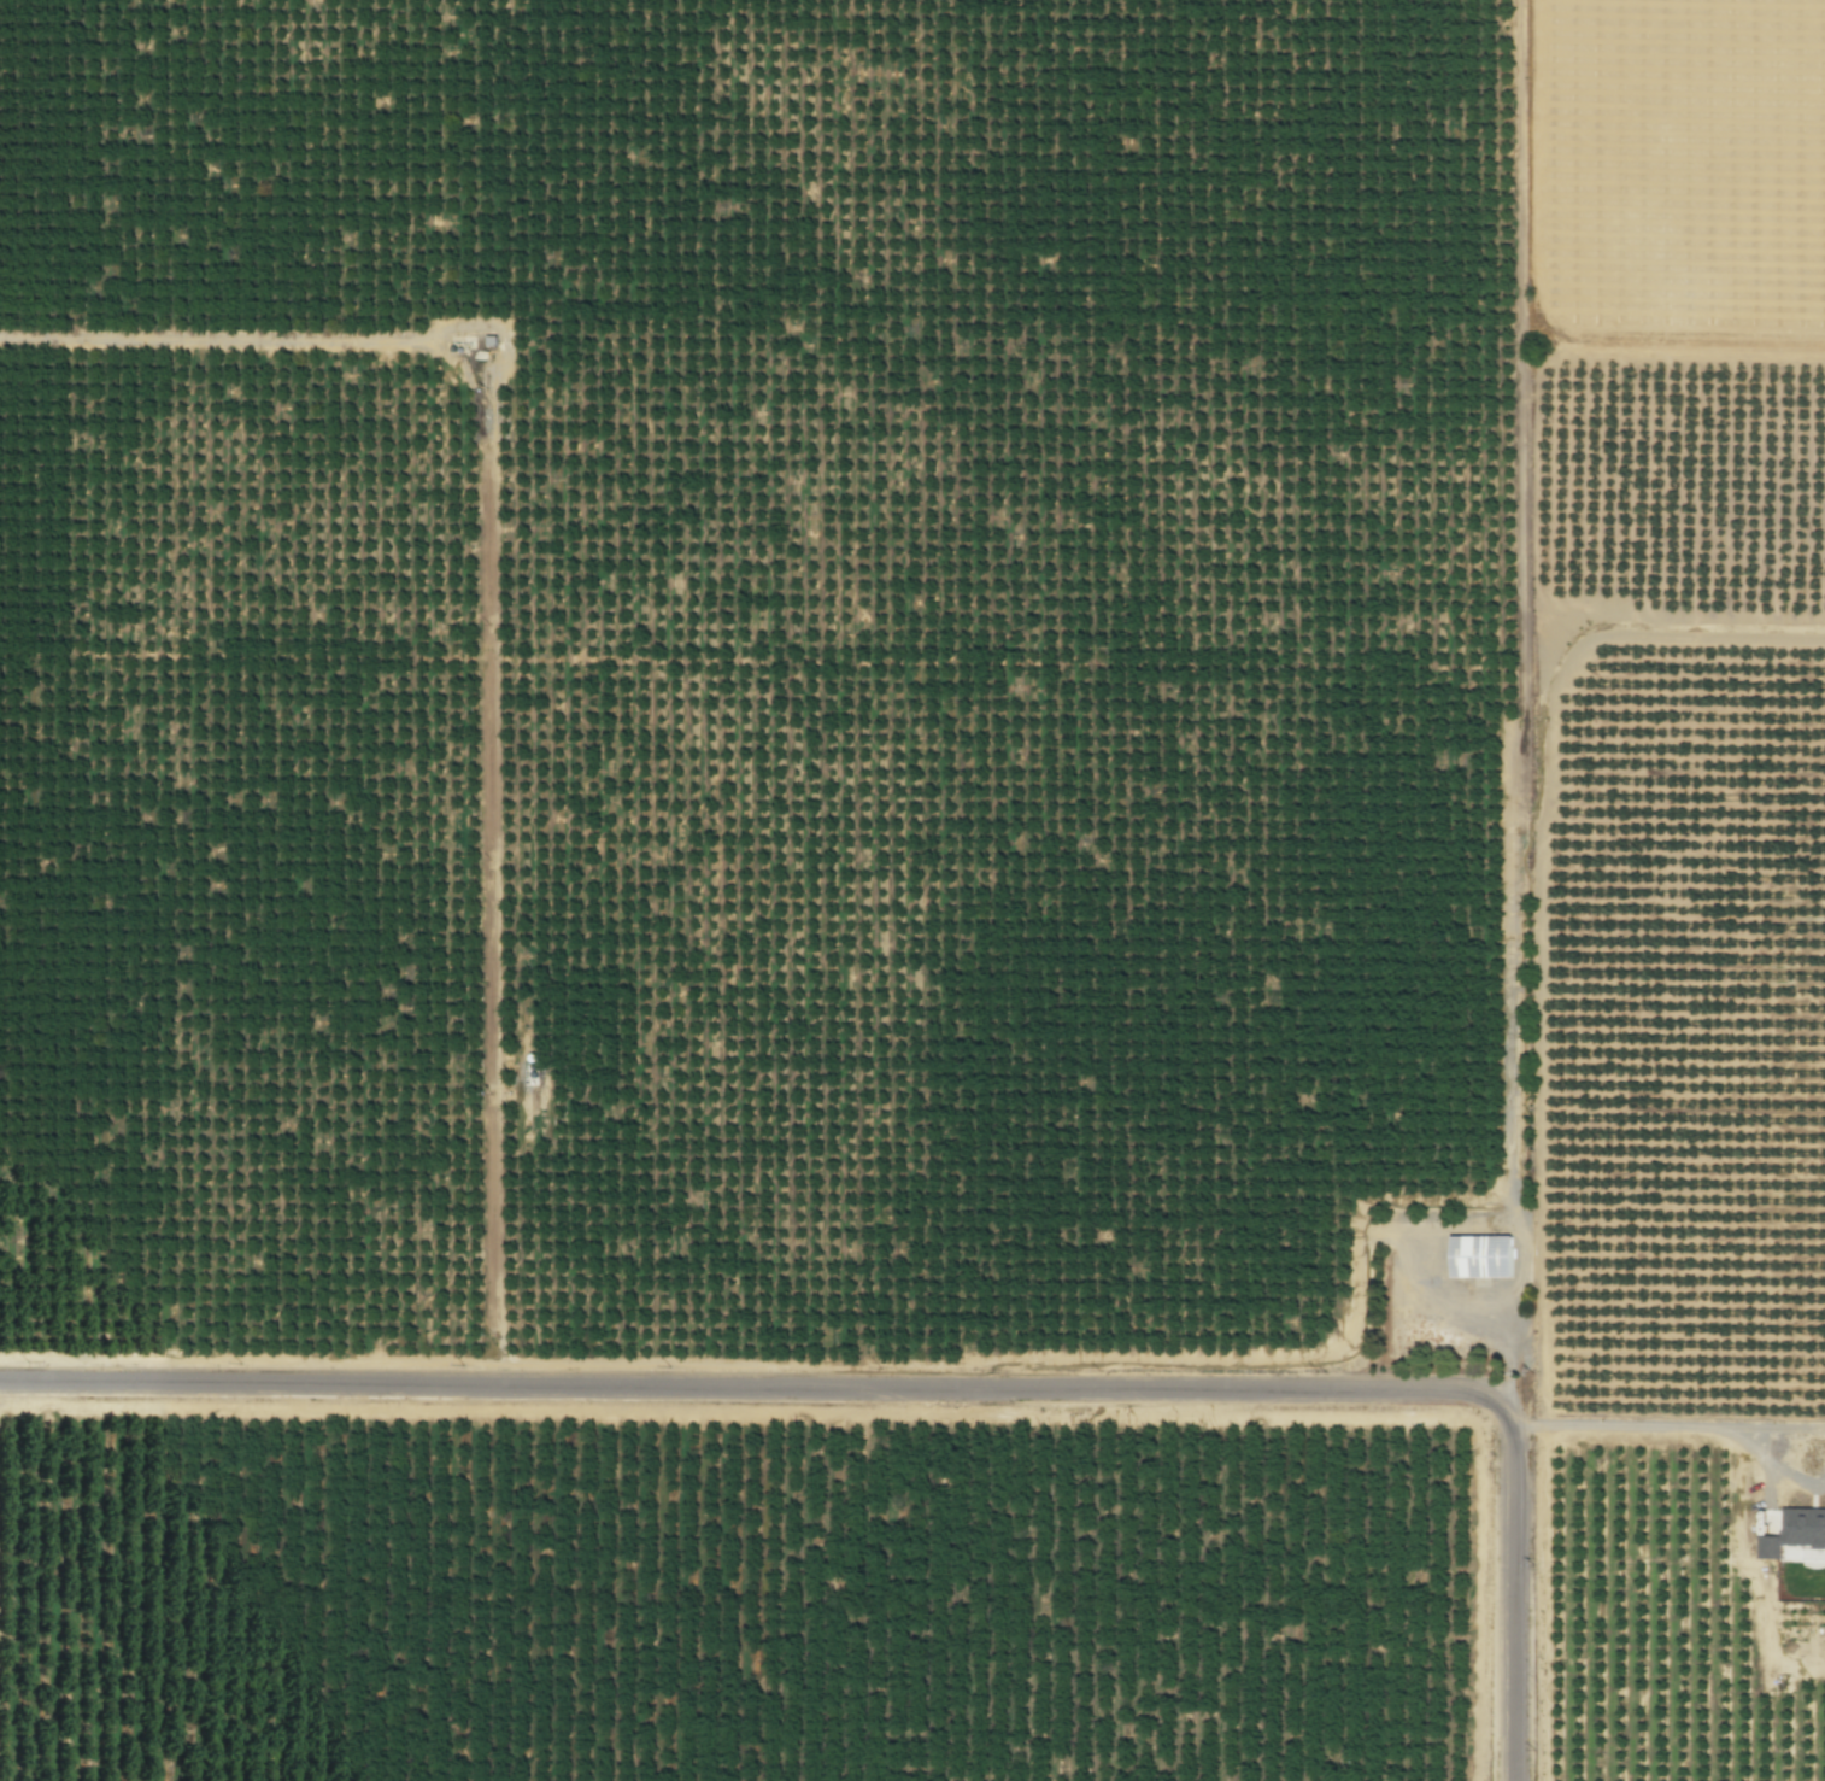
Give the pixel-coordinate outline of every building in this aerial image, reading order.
[(1445,1238),(1446,1279),(1508,1278),(1508,1237),(1445,1238)] [(1780,1509),(1779,1537),(1754,1536),(1754,1560),(1778,1560),(1778,1547),(1824,1548),(1824,1510),(1780,1509)]
